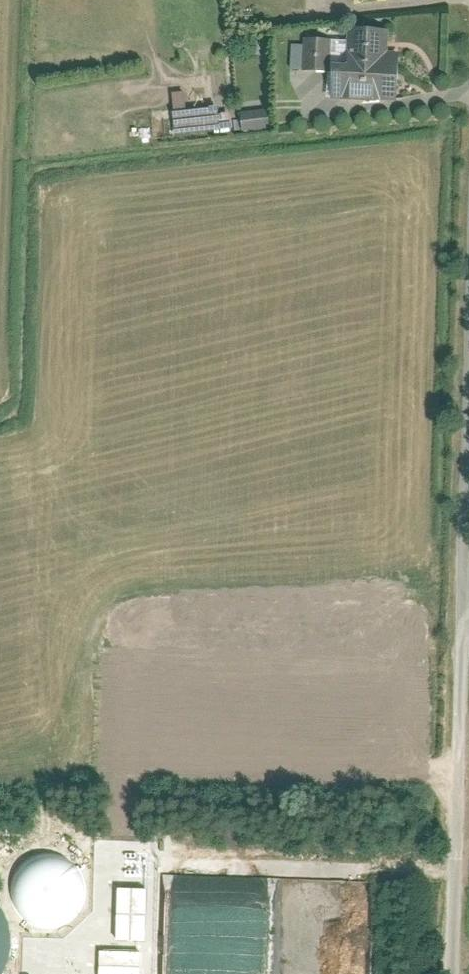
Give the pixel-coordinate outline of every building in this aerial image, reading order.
[(344,28),(345,38),(302,37),(300,68),(327,69),(325,96),(393,98),(394,57),(384,57),(384,29),(344,28)] [(183,104),(181,90),(169,91),(170,105),(183,104)] [(264,108),(237,112),(239,127),(266,123),(264,108)] [(12,958),(14,941),(12,925),(5,910),(0,903),(0,973),(5,973),(12,958)]
